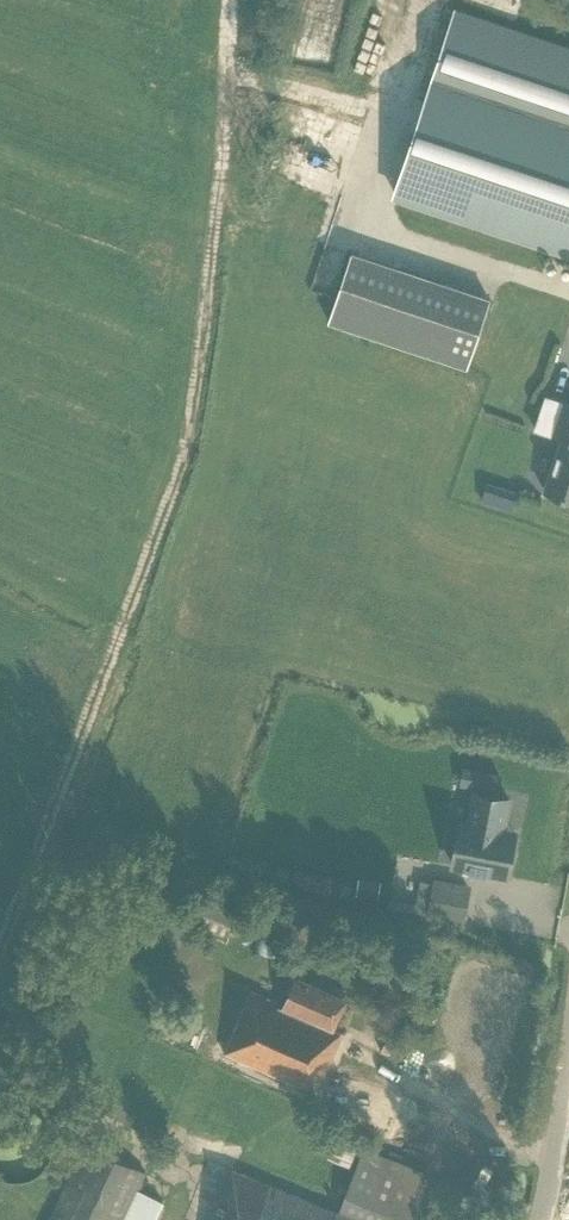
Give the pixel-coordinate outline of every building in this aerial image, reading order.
[(455,8),(394,193),(568,251),(568,46),(455,8)] [(489,299),(351,253),(328,322),(466,368),(489,299)] [(546,397),(535,430),(562,439),(544,491),(568,500),(568,405),(546,397)] [(509,800),(475,794),(468,830),(460,829),(453,867),(506,877),(515,834),(503,831),(509,800)] [(468,890),(435,884),(429,916),(462,922),(468,890)] [(251,990),(224,1053),(313,1092),(320,1076),(324,1077),(343,1034),(334,1029),(347,1000),(298,979),(286,1006),(251,990)] [(199,1028),(194,1058),(221,1063),(226,1033),(199,1028)] [(399,1129),(427,1159),(429,1160),(453,1137),(420,1103),(403,1119),(380,1111),(372,1135),(394,1143),(399,1129)] [(146,1173),(85,1144),(49,1219),(155,1219),(163,1201),(138,1189),(146,1173)] [(436,1177),(364,1148),(339,1210),(234,1168),(213,1219),(419,1219),(436,1177)]
